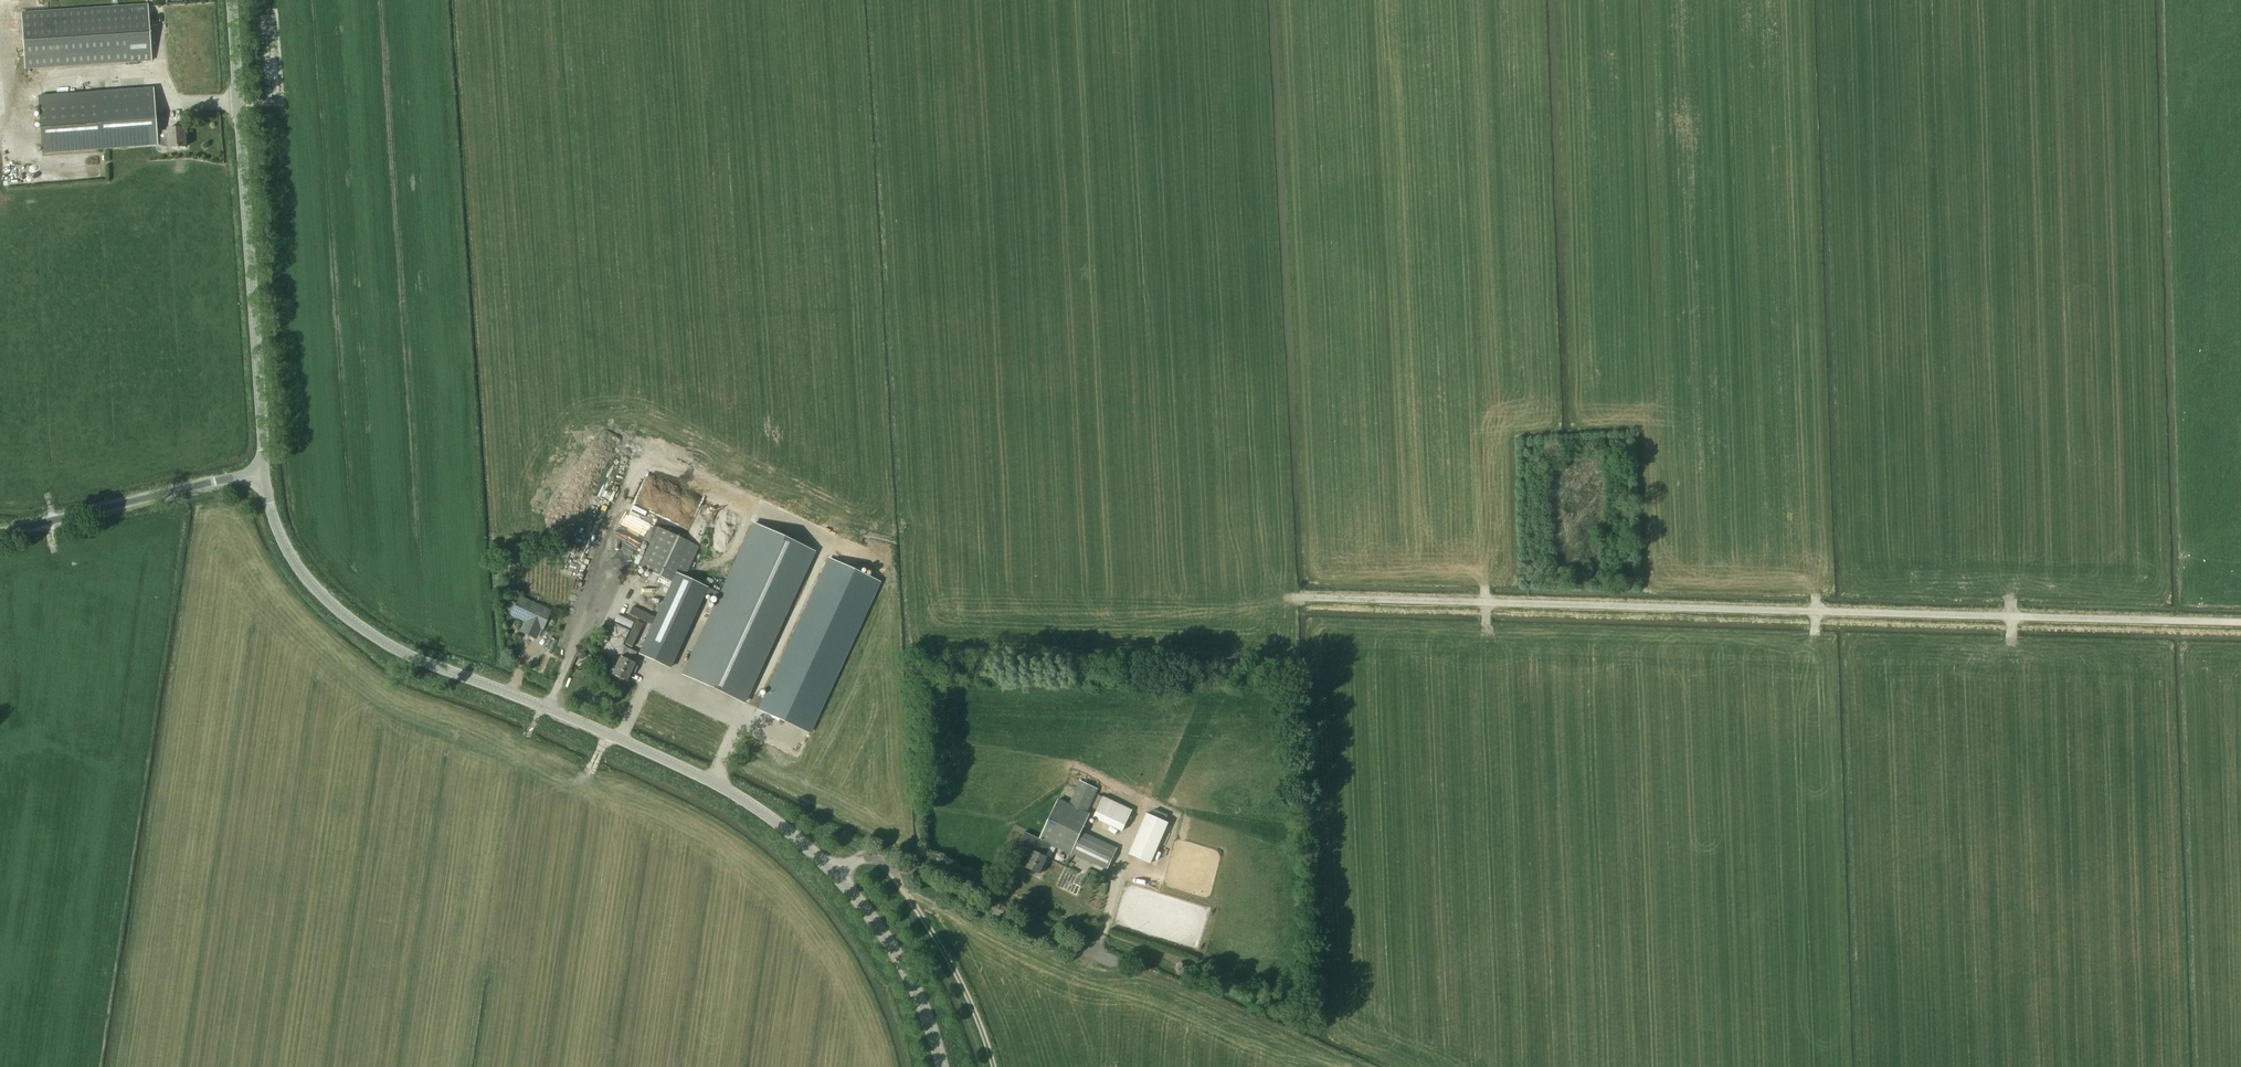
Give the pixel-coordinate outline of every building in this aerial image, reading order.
[(148,3),(21,11),(25,69),(152,61),(148,3)] [(42,153),(158,145),(168,145),(168,148),(185,147),(184,128),(167,129),(167,131),(157,132),(154,88),(38,97),(42,153)] [(672,583),(639,654),(669,668),(704,593),(718,599),(683,674),(744,702),(813,552),(753,524),(721,594),(685,578),(676,574),(672,583)] [(657,527),(638,567),(658,577),(670,582),(675,571),(686,576),(700,547),(657,527)] [(829,559),(759,709),(809,733),(879,582),(829,559)] [(536,638),(541,628),(542,628),(550,611),(520,598),(512,615),(530,623),(526,633),(536,638)] [(616,624),(612,631),(603,650),(620,658),(620,657),(622,658),(626,648),(627,647),(625,646),(625,645),(625,646),(622,645),(626,638),(629,631),(616,624)] [(620,658),(612,674),(627,681),(631,671),(634,673),(638,667),(634,665),(635,664),(631,662),(636,653),(626,648),(622,658),(620,657),(620,658)] [(1046,857),(1052,845),(1071,855),(1072,854),(1108,870),(1118,848),(1082,832),(1090,814),(1088,813),(1098,789),(1080,781),(1070,804),(1067,803),(1059,799),(1040,839),(1025,832),(1019,845),(1034,853),(1027,868),(1040,874),(1047,858),(1046,857)] [(1099,809),(1103,797),(1098,795),(1093,807),(1099,809)] [(1125,831),(1134,809),(1104,796),(1095,818),(1125,831)] [(1146,814),(1129,854),(1151,863),(1168,823),(1146,814)]
